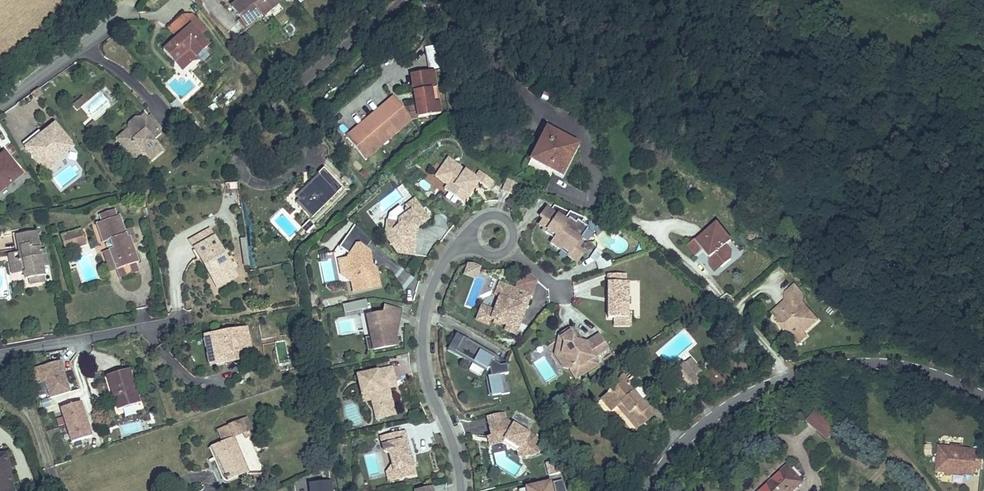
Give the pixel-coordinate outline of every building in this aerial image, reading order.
[(274,0),(238,0),(231,6),(247,26),(261,14),(263,16),(277,4),(274,0)] [(192,24),(201,35),(206,30),(193,15),(182,16),(169,27),(177,36),(192,24)] [(201,35),(192,24),(177,36),(162,49),(174,63),(189,49),(196,57),(210,44),(201,35)] [(428,48),(431,71),(436,71),(436,69),(443,68),(440,46),(428,48)] [(436,70),(413,73),(415,91),(425,90),(426,93),(419,94),(419,93),(416,94),(416,96),(419,96),(419,95),(426,94),(426,98),(416,99),(419,116),(441,113),(440,102),(434,103),(431,83),(437,82),(436,70)] [(556,103),(559,94),(545,88),(541,98),(556,103)] [(82,97),(72,105),(76,110),(86,101),(82,97)] [(379,116),(385,123),(390,119),(385,112),(394,104),(393,102),(378,114),(379,116)] [(411,125),(394,104),(385,112),(390,119),(385,123),(396,137),(411,125)] [(163,150),(153,140),(161,134),(156,129),(153,125),(148,118),(147,117),(144,114),(139,118),(137,123),(133,127),(131,125),(115,139),(125,150),(126,150),(132,145),(137,150),(141,150),(143,152),(150,161),(163,150)] [(375,131),(370,124),(379,116),(378,114),(362,126),(370,135),(375,131)] [(159,126),(149,115),(147,117),(148,118),(153,125),(156,129),(159,126)] [(385,123),(379,116),(370,124),(375,131),(370,135),(381,149),(396,137),(385,123)] [(137,123),(139,118),(133,118),(129,122),(131,125),(133,127),(137,123)] [(55,123),(25,147),(45,172),(54,164),(53,163),(51,161),(52,154),(69,140),(55,123)] [(370,135),(362,126),(345,140),(352,149),(357,145),(352,138),(359,132),(364,139),(370,135)] [(562,175),(578,145),(546,129),(530,159),(562,175)] [(357,145),(352,149),(363,163),(381,149),(370,135),(364,139),(359,132),(352,138),(357,145)] [(74,146),(69,140),(52,154),(51,161),(53,163),(74,146)] [(133,160),(143,152),(141,150),(137,150),(132,145),(126,150),(125,150),(132,158),(133,160)] [(23,173),(6,153),(0,157),(0,192),(23,173)] [(442,178),(452,163),(446,159),(434,177),(446,185),(443,189),(446,192),(451,184),(442,178)] [(477,181),(486,188),(491,180),(478,171),(473,178),(452,163),(442,178),(451,184),(446,192),(462,203),(472,189),(475,185),(477,181)] [(343,187),(333,177),(324,168),(318,173),(320,176),(310,185),(310,189),(307,192),(302,192),(297,197),(298,199),(297,201),(302,206),(306,206),(315,215),(343,187)] [(310,189),(310,185),(320,176),(318,173),(295,195),(297,197),(302,192),(307,192),(310,189)] [(506,179),(502,190),(513,195),(518,184),(506,179)] [(404,206),(405,207),(404,209),(403,211),(403,212),(404,214),(397,220),(396,225),(383,236),(395,252),(411,254),(414,234),(411,233),(412,229),(426,218),(412,199),(404,206)] [(315,215),(307,207),(306,206),(302,206),(297,201),(295,202),(311,218),(315,215)] [(568,257),(577,264),(585,255),(579,250),(583,246),(580,243),(590,232),(591,231),(581,222),(579,224),(573,219),(570,223),(552,207),(544,216),(547,218),(542,223),(547,227),(545,229),(556,239),(552,243),(561,250),(563,248),(570,255),(568,257)] [(127,237),(125,230),(120,215),(117,216),(115,209),(99,215),(102,222),(96,224),(102,242),(106,241),(107,242),(105,243),(106,248),(109,247),(110,250),(109,250),(115,267),(116,269),(117,269),(135,262),(139,261),(132,242),(130,236),(127,237)] [(315,225),(309,220),(305,224),(310,230),(315,225)] [(383,236),(396,225),(396,222),(385,221),(383,236)] [(310,230),(305,224),(302,227),(307,233),(310,230)] [(731,241),(732,241),(718,224),(696,242),(703,250),(704,250),(706,249),(711,255),(710,265),(711,265),(723,266),(731,259),(732,253),(726,246),(731,241)] [(363,250),(369,241),(352,227),(337,249),(351,258),(350,259),(341,266),(343,276),(349,280),(352,293),(378,286),(374,270),(364,272),(362,263),(368,254),(363,250)] [(136,241),(132,228),(125,230),(127,237),(130,236),(132,242),(135,241),(136,241)] [(86,243),(81,229),(76,231),(78,238),(74,239),(77,246),(85,244),(86,243)] [(214,238),(209,229),(190,240),(195,249),(214,238)] [(43,267),(40,250),(36,231),(18,235),(17,235),(20,247),(20,248),(22,248),(23,251),(23,252),(24,258),(10,261),(12,274),(22,272),(24,271),(27,271),(29,278),(30,278),(42,275),(44,275),(43,267)] [(77,246),(74,239),(78,238),(76,231),(61,236),(66,250),(77,246)] [(596,238),(590,232),(584,239),(590,244),(596,238)] [(233,269),(214,238),(195,249),(204,265),(206,264),(215,280),(233,269)] [(703,250),(696,242),(689,247),(695,255),(703,250)] [(563,248),(561,250),(568,257),(570,255),(563,248)] [(600,252),(593,248),(587,257),(594,262),(597,256),(600,252)] [(48,266),(45,249),(44,249),(40,250),(43,267),(47,266),(48,266)] [(115,267),(109,250),(103,252),(109,271),(110,272),(116,269),(115,267)] [(24,258),(23,252),(23,251),(8,254),(10,260),(10,261),(24,258)] [(374,270),(368,254),(362,263),(364,272),(374,270)] [(609,265),(607,257),(601,259),(597,256),(594,262),(596,269),(609,265)] [(339,277),(350,283),(349,280),(343,276),(341,266),(350,259),(335,262),(339,277)] [(138,271),(135,262),(117,269),(120,277),(138,271)] [(463,273),(474,278),(479,267),(473,264),(468,263),(463,273)] [(767,277),(774,285),(787,274),(780,266),(767,277)] [(237,276),(233,269),(215,280),(215,281),(219,286),(237,276)] [(478,306),(472,320),(485,326),(487,320),(491,321),(497,324),(502,327),(508,329),(518,308),(522,310),(536,280),(529,274),(516,283),(512,291),(509,289),(504,301),(496,298),(491,309),(488,311),(478,306)] [(606,274),(606,318),(612,318),(626,318),(626,317),(626,282),(623,282),(623,274),(606,274)] [(44,281),(42,276),(42,275),(30,278),(30,279),(31,284),(43,281),(44,281)] [(497,284),(492,296),(496,298),(504,301),(509,289),(497,284)] [(799,290),(794,285),(785,293),(794,294),(799,290)] [(818,320),(803,302),(803,295),(799,290),(794,294),(785,293),(784,303),(788,307),(788,308),(784,311),(778,309),(772,313),(778,320),(782,320),(790,329),(789,333),(795,340),(804,332),(818,320)] [(396,326),(400,311),(383,308),(381,314),(365,317),(369,338),(373,343),(375,350),(396,346),(392,327),(396,326)] [(522,310),(518,308),(508,329),(502,327),(500,331),(511,336),(522,310)] [(626,317),(626,318),(612,318),(612,326),(629,326),(629,317),(626,317)] [(208,335),(213,361),(224,358),(223,353),(239,351),(250,349),(246,328),(208,335)] [(568,330),(558,336),(563,344),(559,362),(563,368),(569,369),(575,379),(596,365),(592,358),(606,349),(598,335),(585,343),(579,343),(579,341),(573,331),(568,330)] [(799,343),(807,336),(804,332),(795,340),(798,344),(799,343)] [(461,338),(455,334),(447,349),(453,352),(461,338)] [(241,359),(239,351),(223,353),(224,358),(213,361),(208,335),(204,336),(210,365),(241,359)] [(563,344),(558,336),(554,355),(559,362),(563,344)] [(375,350),(373,343),(369,338),(363,339),(366,352),(375,350)] [(507,374),(505,365),(499,366),(497,357),(461,338),(453,352),(486,370),(488,369),(489,377),(487,377),(490,396),(500,394),(500,395),(508,393),(506,383),(505,383),(503,375),(507,374)] [(453,352),(452,355),(484,372),(486,370),(453,352)] [(504,361),(497,357),(499,366),(505,365),(504,361)] [(702,371),(691,358),(675,370),(684,380),(691,375),(692,374),(694,377),(702,371)] [(60,361),(31,370),(35,384),(45,381),(50,398),(70,392),(60,361)] [(356,377),(360,395),(372,392),(376,409),(380,408),(383,418),(394,415),(387,389),(381,390),(379,385),(394,381),(390,368),(356,377)] [(129,369),(107,377),(119,411),(141,403),(129,369)] [(696,380),(694,377),(692,374),(691,375),(684,380),(684,381),(689,386),(696,380)] [(627,380),(625,378),(623,375),(613,383),(614,384),(616,387),(619,390),(626,384),(626,383),(625,382),(627,380)] [(642,401),(649,395),(633,376),(632,376),(627,380),(625,382),(626,383),(626,384),(619,390),(616,387),(601,399),(611,411),(617,406),(620,404),(620,403),(628,412),(625,415),(637,429),(653,415),(642,401)] [(699,383),(696,380),(689,386),(691,389),(692,388),(698,384),(699,383)] [(45,381),(35,384),(41,401),(50,398),(45,381)] [(395,387),(394,381),(379,385),(381,390),(387,389),(395,387)] [(360,395),(362,403),(370,401),(375,420),(383,418),(380,408),(376,409),(372,392),(360,395)] [(80,402),(60,408),(71,443),(91,436),(87,424),(84,425),(81,415),(84,414),(80,402)] [(628,412),(620,403),(620,404),(617,406),(625,415),(628,412)] [(809,424),(826,440),(837,429),(821,412),(809,424)] [(0,414),(0,423),(14,432),(18,426),(0,414)] [(486,419),(490,439),(491,439),(498,437),(499,441),(501,441),(520,449),(522,457),(540,453),(536,437),(529,434),(529,435),(505,423),(503,415),(486,419)] [(255,435),(247,417),(243,418),(243,419),(247,428),(248,430),(248,431),(245,432),(248,438),(250,437),(255,435)] [(247,428),(243,419),(243,418),(237,421),(242,433),(245,432),(248,431),(248,430),(247,428)] [(242,433),(237,421),(228,424),(228,425),(233,437),(242,433)] [(250,473),(233,437),(228,425),(228,424),(217,429),(223,441),(211,446),(211,447),(216,457),(218,456),(228,479),(238,475),(239,478),(250,473)] [(399,479),(409,477),(404,456),(398,453),(397,449),(402,448),(398,433),(374,439),(377,453),(383,457),(387,473),(397,471),(399,479)] [(486,440),(489,449),(501,445),(518,453),(519,458),(522,457),(520,449),(501,441),(499,441),(498,437),(491,439),(490,439),(486,440)] [(976,450),(938,446),(936,471),(973,475),(974,469),(976,450)] [(983,451),(976,450),(974,469),(981,470),(983,451)] [(6,454),(0,455),(0,490),(13,490),(6,454)] [(547,462),(549,468),(546,469),(547,475),(559,472),(554,460),(547,462)] [(399,479),(397,471),(387,473),(386,467),(380,475),(382,483),(399,479)] [(788,488),(789,488),(792,490),(802,482),(788,467),(762,490),(785,490),(788,488)] [(309,483),(310,490),(332,490),(330,480),(309,483)] [(551,482),(553,490),(565,490),(561,480),(551,482)] [(517,490),(549,490),(547,483),(517,490)]
